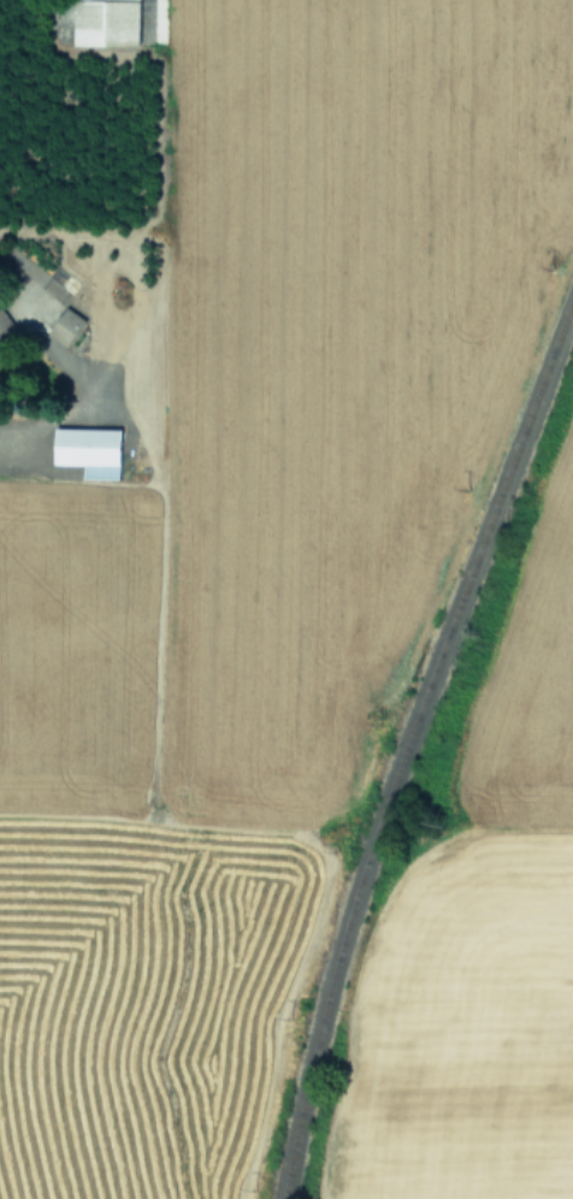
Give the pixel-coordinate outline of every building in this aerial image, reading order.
[(139,44),(139,0),(77,0),(76,44),(139,44)] [(14,328),(1,306),(0,307),(0,337),(14,328)] [(47,333),(67,346),(85,319),(65,306),(47,333)] [(119,478),(120,429),(54,428),(54,463),(84,464),(84,478),(119,478)]
